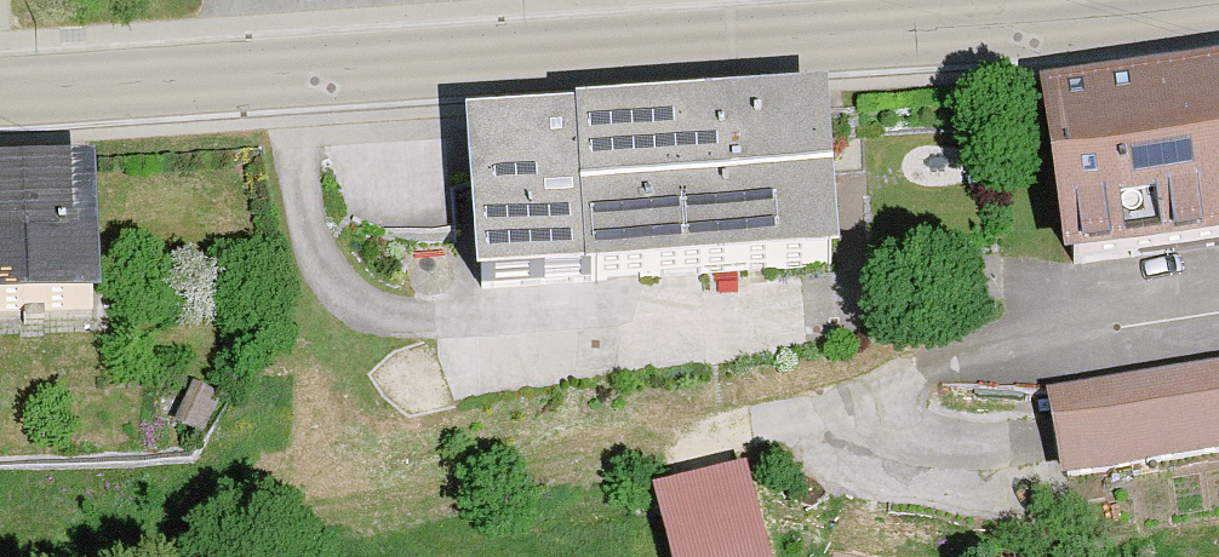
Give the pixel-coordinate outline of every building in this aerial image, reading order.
[(1063,102),(1086,267),(1218,248),(1218,81),(1063,102)] [(860,107),(567,121),(575,287),(869,273),(860,107)] [(575,287),(567,121),(478,125),(480,166),(460,167),(463,236),(481,235),(483,291),(575,287)] [(145,169),(0,173),(0,319),(149,315),(145,169)] [(1062,400),(1074,482),(1218,461),(1218,377),(1062,400)] [(695,494),(712,556),(808,556),(785,470),(695,494)]
